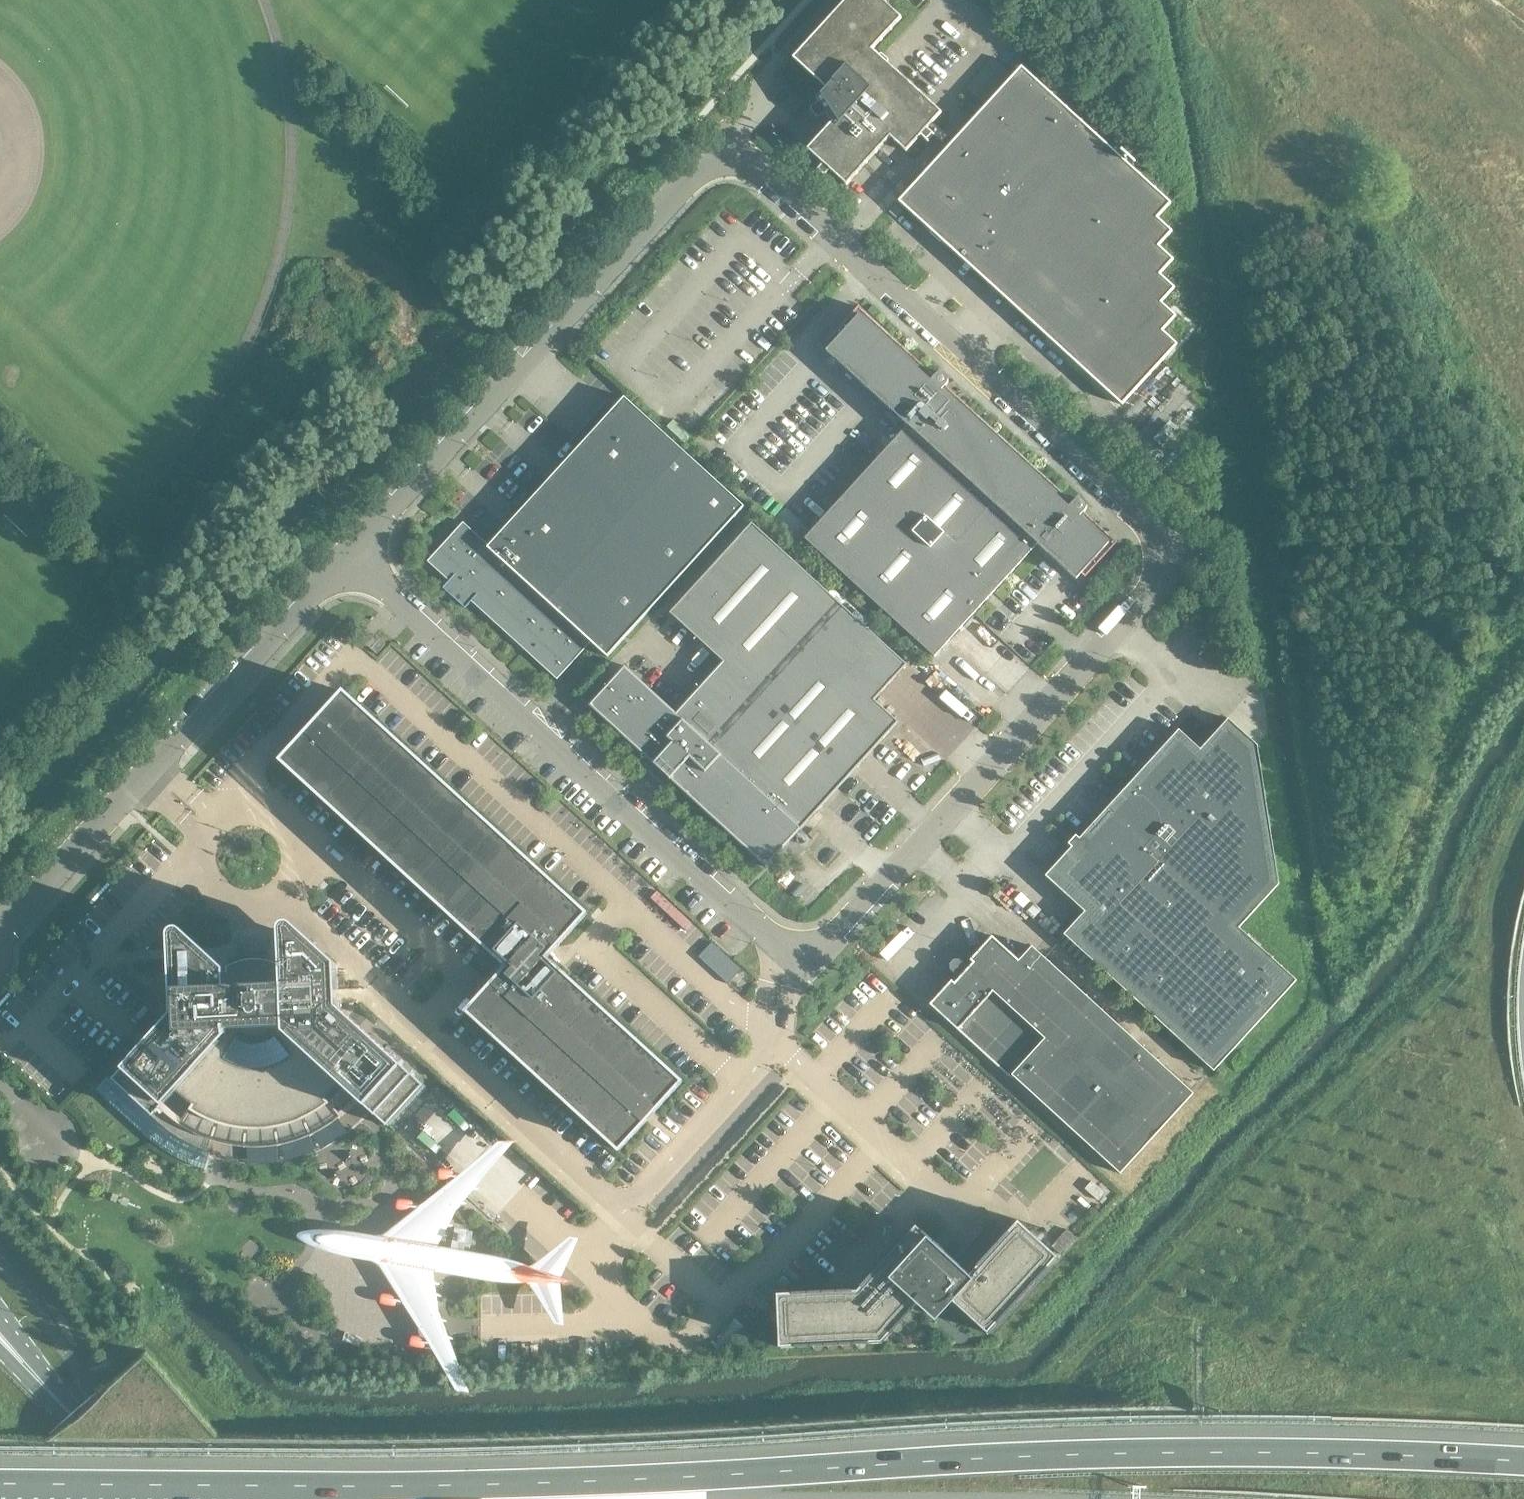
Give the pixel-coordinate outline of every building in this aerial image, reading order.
[(847,185),(848,186),(892,138),(908,152),(922,135),(930,142),(936,136),(928,129),(943,112),(873,50),(901,18),(886,5),(891,0),(847,0),(794,59),(827,88),(818,98),(831,121),(806,149),(825,165),(818,173),(825,179),(832,171),(847,185)] [(984,104),(1011,75),(994,59),(966,89),(984,104)] [(1170,204),(1082,123),(1022,68),(901,201),(1124,406),(1179,346),(1164,332),(1177,317),(1163,304),(1176,290),(1160,275),(1173,261),(1159,247),(1173,231),(1158,217),(1170,204)] [(934,377),(860,307),(859,307),(827,343),(833,348),(829,352),(909,425),(806,539),(935,657),(1038,542),(1077,578),(1082,573),(1086,576),(1117,542),(1084,511),(1086,507),(1087,504),(1085,501),(1083,500),(1080,499),(1077,500),(1071,507),(1052,489),(1055,485),(966,403),(962,408),(941,389),(947,382),(949,378),(949,375),(947,373),(945,371),(943,371),(940,371),(937,372),(934,377)] [(428,560),(451,581),(559,680),(593,643),(609,657),(744,507),(625,399),(490,546),(464,521),(428,560)] [(876,702),(910,666),(754,524),(673,616),(726,665),(680,717),(626,668),(590,706),(768,870),(901,724),(876,702)] [(366,644),(377,655),(385,645),(375,635),(366,644)] [(344,692),(281,761),(508,968),(467,1012),(620,1151),(683,1082),(547,958),(588,914),(344,692)] [(1238,930),(1277,888),(1256,746),(1228,721),(1200,751),(1179,732),(1047,877),(1085,913),(1064,937),(1215,1074),(1297,984),(1238,930)] [(108,1076),(96,1089),(146,1136),(161,1147),(177,1157),(194,1166),(205,1170),(209,1156),(231,1162),(247,1164),(262,1164),(277,1163),(289,1160),(301,1157),(316,1152),(328,1147),(342,1138),(348,1134),(358,1125),(365,1119),(372,1112),(389,1127),(425,1086),(340,1009),(338,965),(302,930),(300,927),(296,924),(292,923),(288,924),(285,926),(282,929),(281,932),(283,970),(279,967),(275,964),(270,962),(266,961),(261,960),(257,960),(253,960),(248,961),(244,961),(239,963),(231,968),(229,969),(229,972),(190,937),(187,931),(183,929),(179,928),(176,929),(174,930),(172,932),(170,934),(174,1016),(113,1081),(108,1076)] [(991,938),(966,966),(960,960),(954,960),(950,964),(951,970),(953,972),(948,978),(952,982),(930,1007),(1011,1082),(1014,1078),(1121,1176),(1193,1097),(1032,949),(1019,963),(991,938)] [(714,940),(702,953),(730,981),(743,967),(714,940)] [(1099,1204),(1105,1197),(1091,1184),(1085,1192),(1099,1204)] [(778,1294),(781,1348),(883,1344),(922,1300),(926,1304),(931,1306),(936,1307),(942,1306),(947,1304),(951,1301),(988,1335),(1058,1257),(1042,1243),(1019,1221),(1007,1235),(989,1254),(982,1247),(982,1243),(983,1242),(981,1241),(975,1241),(975,1238),(968,1231),(962,1238),(962,1242),(956,1242),(955,1243),(956,1244),(956,1249),(950,1256),(944,1251),(934,1242),(917,1226),(858,1290),(789,1294),(778,1294)]
